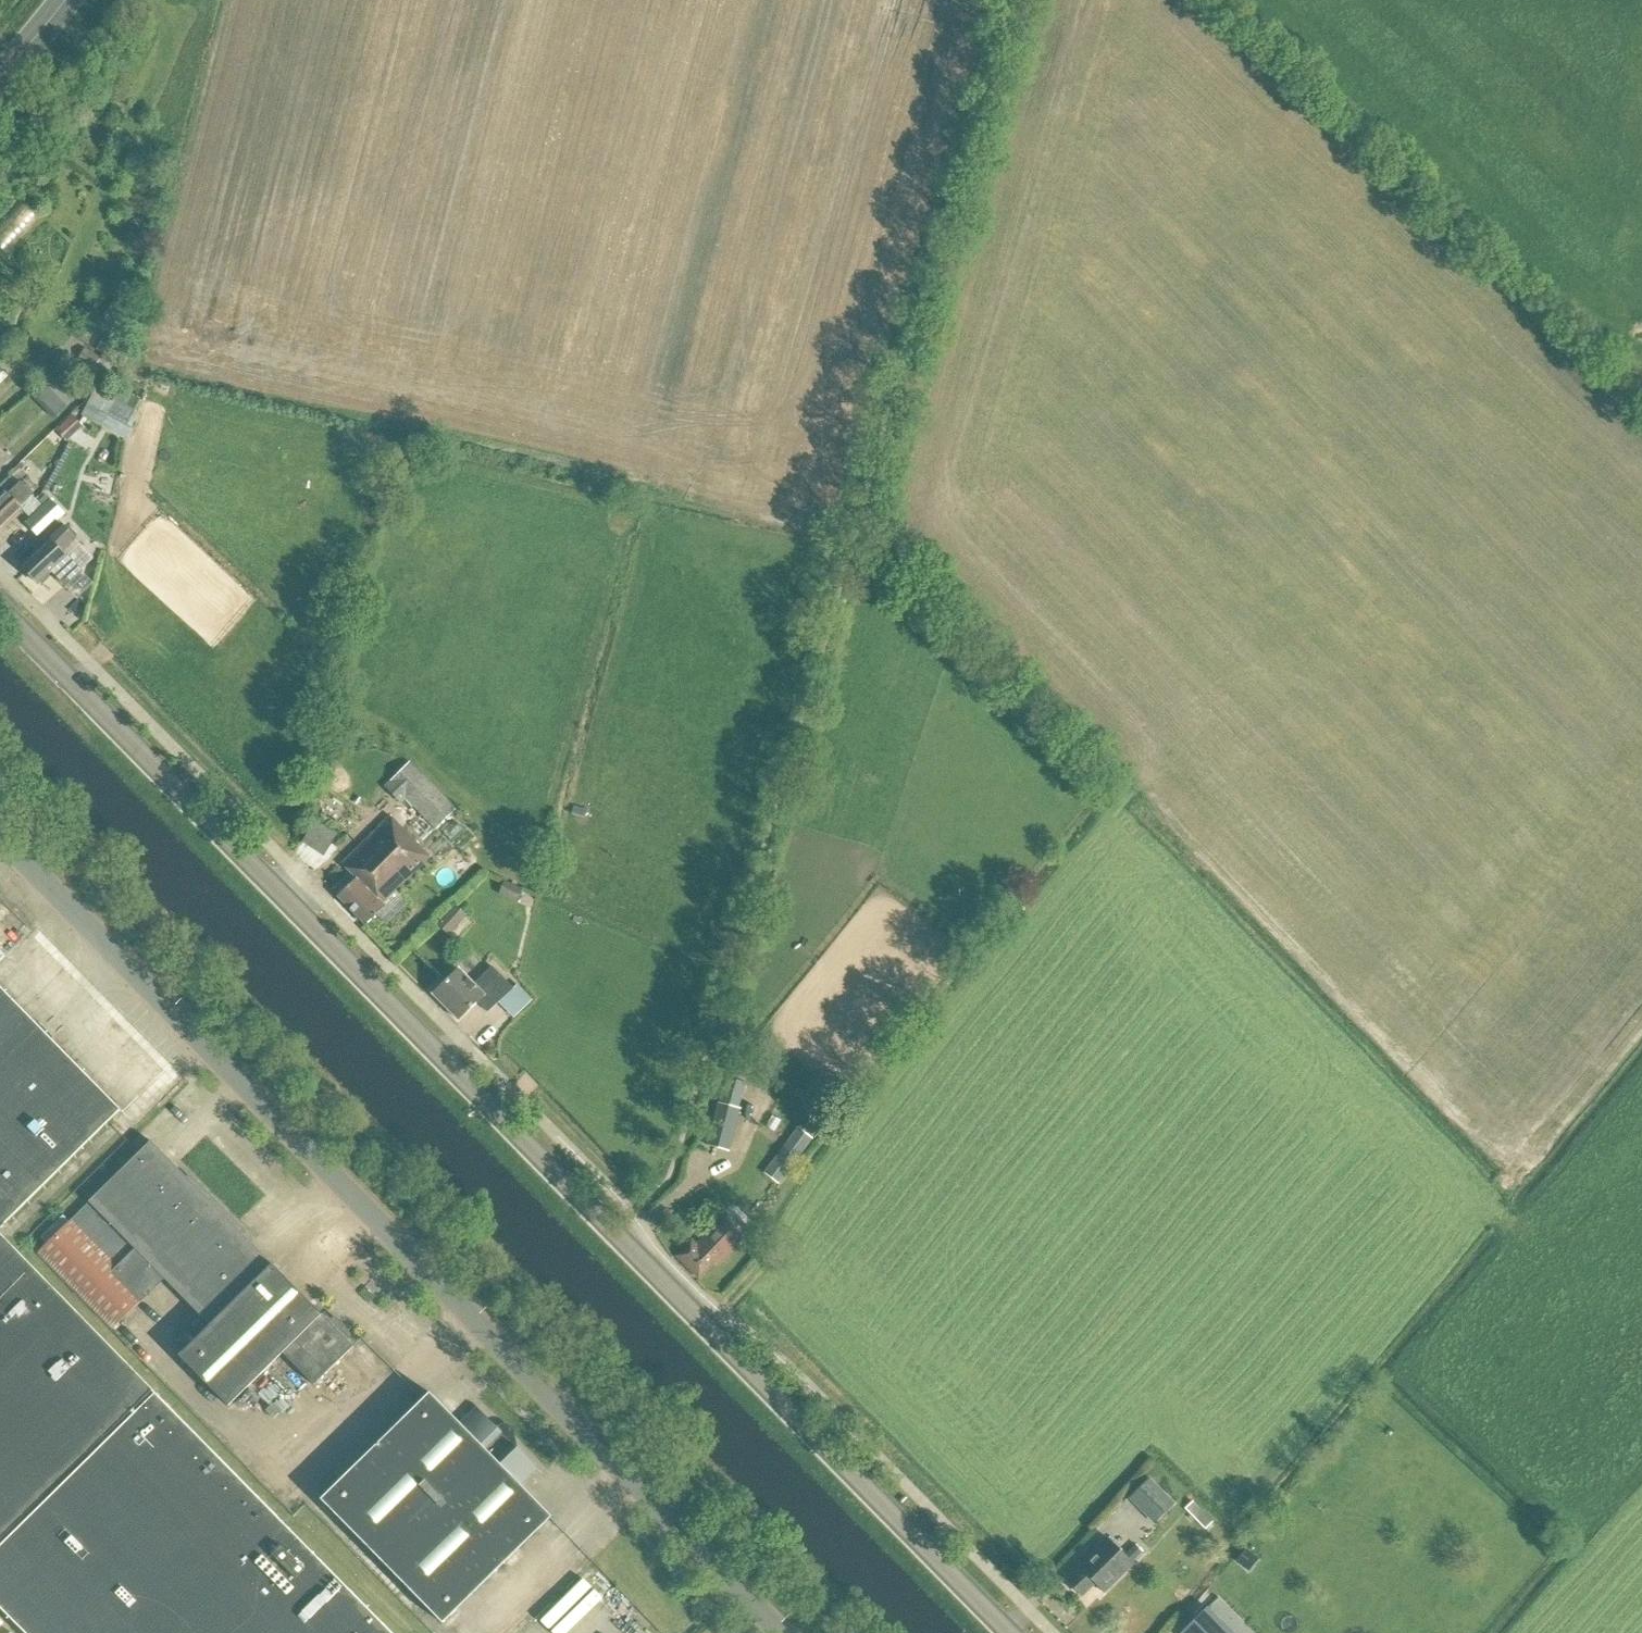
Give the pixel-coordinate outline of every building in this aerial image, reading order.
[(0,225),(0,238),(7,245),(42,213),(29,199),(0,225)] [(43,401),(52,411),(68,394),(50,377),(36,390),(45,400),(43,401)] [(118,382),(100,419),(129,433),(147,396),(118,382)] [(83,428),(72,416),(56,431),(67,442),(83,428)] [(22,509),(20,507),(33,495),(34,495),(21,481),(7,493),(4,490),(0,495),(0,530),(22,509)] [(33,495),(20,507),(22,509),(29,517),(42,505),(33,495)] [(25,524),(39,539),(65,515),(50,499),(25,524)] [(50,541),(22,567),(38,584),(50,573),(63,587),(80,571),(67,557),(62,551),(75,538),(62,524),(47,537),(50,541)] [(456,809),(410,762),(389,782),(435,829),(456,809)] [(429,857),(391,817),(343,863),(346,867),(346,868),(356,878),(337,896),(365,924),(384,906),(382,904),(429,857)] [(498,895),(517,903),(523,890),(504,881),(498,895)] [(438,925),(449,935),(466,916),(456,906),(438,925)] [(474,985),(458,968),(433,993),(459,1020),(478,1002),(488,1012),(513,988),(492,967),(474,985)] [(122,1111),(0,986),(0,1230),(122,1111)] [(709,1146),(730,1151),(740,1109),(719,1103),(709,1146)] [(776,1156),(792,1167),(812,1139),(797,1128),(776,1156)] [(353,1347),(151,1141),(89,1202),(89,1203),(37,1254),(112,1331),(165,1279),(212,1326),(181,1357),(229,1406),(284,1352),(315,1384),(353,1347)] [(692,1239),(677,1257),(698,1277),(713,1262),(717,1265),(743,1238),(722,1219),(697,1245),(692,1239)] [(166,1405),(153,1392),(153,1391),(0,1234),(0,1566),(166,1405)] [(538,1470),(477,1408),(460,1424),(429,1393),(391,1431),(511,1556),(551,1517),(521,1486),(538,1470)] [(166,1405),(0,1566),(0,1608),(25,1632),(391,1632),(166,1405)] [(511,1556),(391,1431),(320,1500),(442,1624),(511,1556)] [(1129,1498),(1153,1523),(1174,1502),(1150,1478),(1129,1498)] [(1124,1554),(1107,1537),(1078,1565),(1080,1568),(1067,1581),(1082,1596),(1095,1584),(1104,1593),(1134,1565),(1131,1562),(1124,1554)] [(1136,1543),(1124,1554),(1131,1562),(1143,1550),(1136,1543)] [(1249,1571),(1258,1558),(1245,1549),(1236,1561),(1249,1571)] [(1179,1632),(1232,1632),(1207,1607),(1179,1632)]
